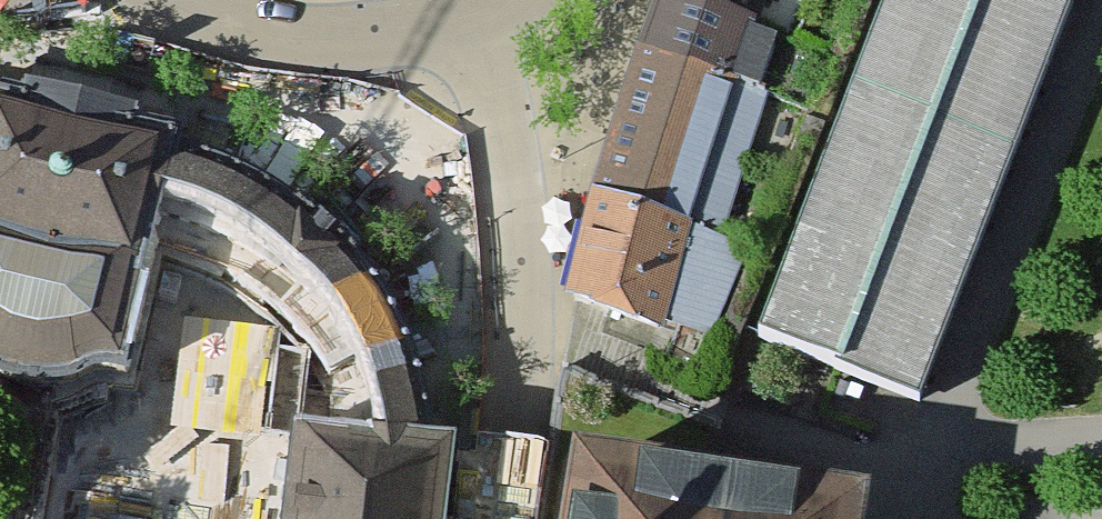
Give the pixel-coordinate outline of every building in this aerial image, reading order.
[(741,82),(764,19),(700,0),(656,0),(645,41),(741,82)] [(771,0),(700,0),(764,19),(771,0)] [(768,346),(927,408),(1087,0),(904,0),(768,346)] [(691,226),(741,82),(645,41),(590,193),(691,226)] [(654,331),(691,226),(590,193),(567,303),(654,331)] [(561,406),(544,518),(842,518),(852,450),(561,406)]
